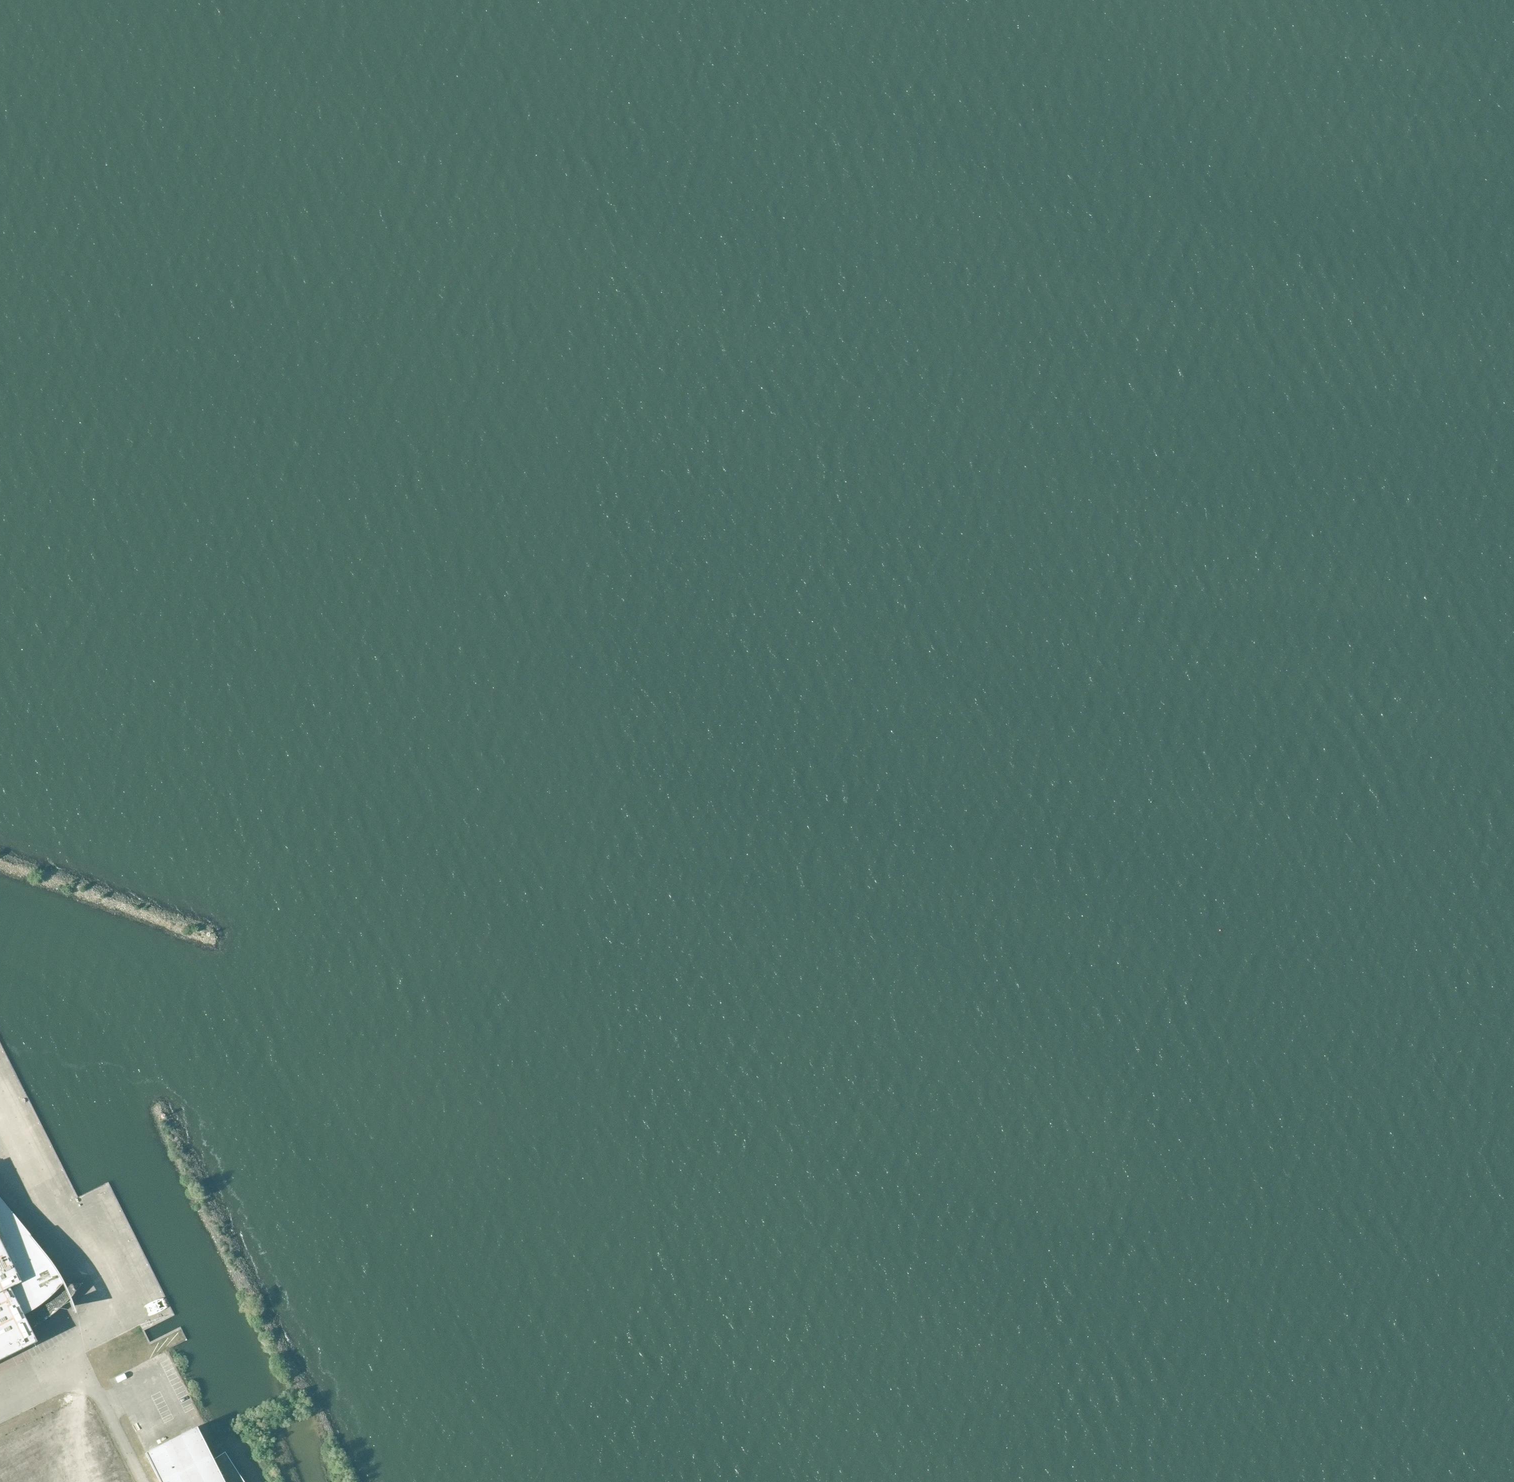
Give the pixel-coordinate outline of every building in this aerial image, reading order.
[(41,1250),(0,1199),(0,1361),(37,1342),(30,1329),(58,1310),(82,1284),(64,1284),(63,1282),(53,1265),(41,1250)] [(145,1452),(160,1481),(244,1481),(224,1452),(218,1456),(213,1459),(196,1426),(145,1452)]
